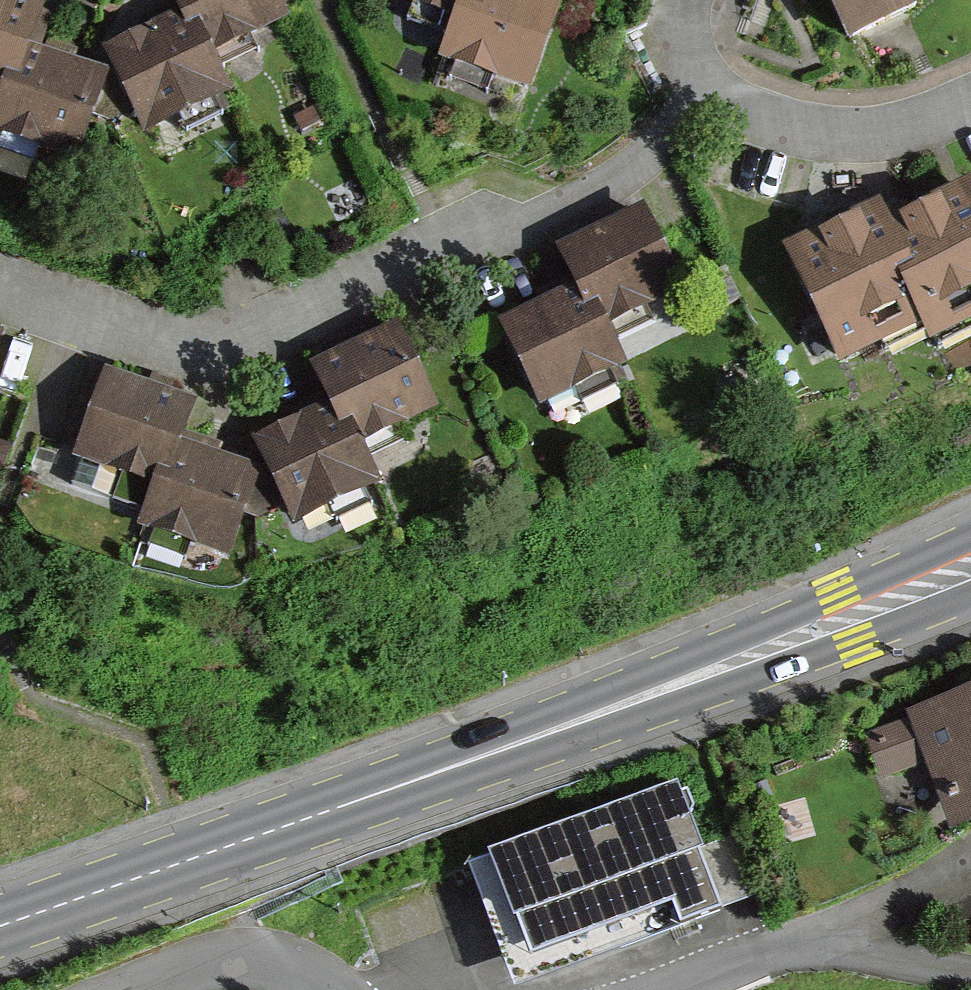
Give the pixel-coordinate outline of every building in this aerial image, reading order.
[(9,89),(24,51),(39,13),(7,0),(0,0),(0,86),(9,89)] [(273,0),(173,0),(185,26),(197,54),(281,17),(273,0)] [(457,19),(464,0),(409,0),(457,19)] [(553,12),(523,0),(464,0),(457,19),(441,59),(523,90),(553,12)] [(852,35),(918,6),(920,0),(836,0),(852,35)] [(197,54),(185,26),(109,60),(143,137),(219,103),(197,54)] [(105,82),(24,51),(9,89),(0,112),(0,132),(75,161),(105,82)] [(775,257),(826,366),(907,329),(916,349),(970,324),(970,216),(960,193),(879,231),(871,213),(775,257)] [(672,293),(640,219),(556,256),(576,302),(589,330),(672,293)] [(589,330),(576,302),(501,335),(535,412),(611,379),(589,330)] [(626,359),(665,347),(658,323),(619,335),(626,359)] [(429,411),(396,338),(313,375),(333,420),(345,448),(429,411)] [(66,451),(148,484),(163,445),(178,407),(96,375),(66,451)] [(345,448),(333,420),(257,454),(292,531),(367,497),(345,448)] [(214,555),(244,477),(163,445),(148,484),(133,524),(214,555)] [(908,713),(952,834),(970,827),(970,690),(908,713)] [(720,909),(676,790),(494,857),(539,977),(720,909)]
